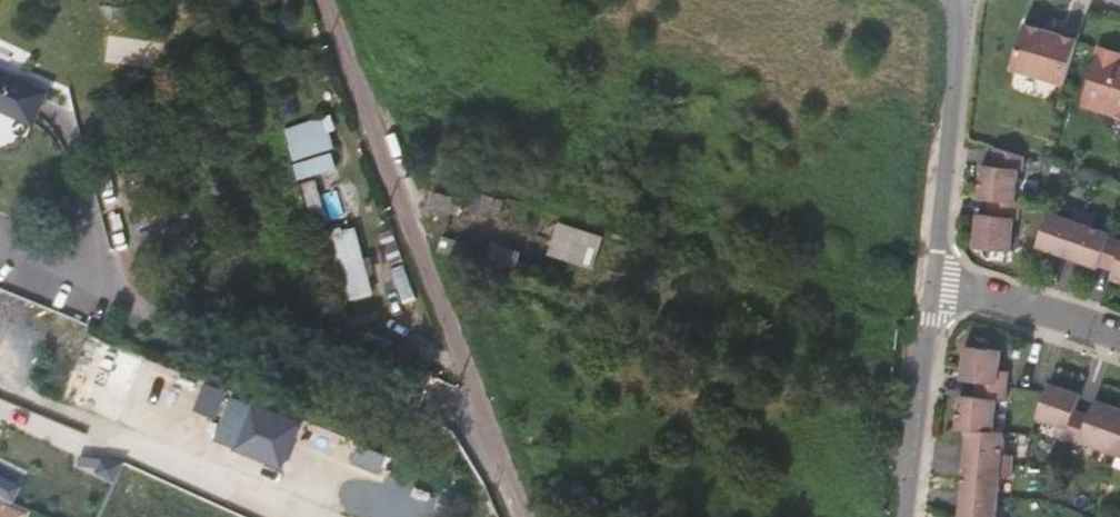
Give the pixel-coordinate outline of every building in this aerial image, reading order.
[(1051,24),(1049,31),(1060,35),(1062,27),(1051,24)] [(1067,80),(1073,61),(1081,33),(1062,27),(1060,35),(1049,31),(1026,25),(1012,69),(1066,85),(1067,80)] [(1083,106),(1119,117),(1119,53),(1100,47),(1083,106)] [(34,124),(49,92),(0,70),(0,110),(34,124)] [(324,118),(285,131),(294,162),(334,149),(324,118)] [(980,199),(991,200),(1017,201),(1020,167),(1025,168),(1024,156),(996,148),(994,167),(983,166),(980,199)] [(461,200),(431,191),(427,206),(457,215),(461,200)] [(493,197),(480,193),(478,200),(474,199),(471,210),(492,216),(495,205),(491,204),(493,197)] [(975,247),(1012,251),(1015,219),(1020,219),(1021,201),(1017,201),(991,200),(990,215),(979,214),(975,247)] [(1070,258),(1086,212),(1075,208),(1071,219),(1050,211),(1038,246),(1070,258)] [(1100,265),(1110,238),(1112,234),(1092,227),(1096,216),(1086,212),(1070,258),(1099,268),(1100,265)] [(588,239),(598,242),(599,235),(559,223),(551,249),(582,259),(584,252),(588,239)] [(371,293),(354,228),(320,237),(338,302),(371,293)] [(439,251),(467,261),(471,246),(442,237),(439,251)] [(1110,238),(1100,265),(1115,270),(1113,273),(1119,276),(1119,242),(1110,238)] [(588,239),(584,252),(595,256),(600,243),(598,242),(588,239)] [(485,266),(512,274),(518,253),(492,245),(485,266)] [(26,331),(0,321),(0,358),(13,363),(26,331)] [(77,368),(105,378),(118,345),(89,334),(77,368)] [(977,397),(976,399),(1007,403),(1009,373),(1000,372),(1002,351),(966,347),(963,380),(978,382),(977,397)] [(142,359),(121,350),(108,383),(130,392),(142,359)] [(207,380),(194,408),(219,419),(231,390),(207,380)] [(1064,437),(1074,409),(1080,393),(1048,382),(1036,416),(1057,423),(1053,433),(1064,437)] [(1007,403),(976,399),(977,397),(961,395),(957,429),(968,430),(1004,434),(1007,403)] [(1119,423),(1119,408),(1094,398),(1088,414),(1074,409),(1064,437),(1078,442),(1079,441),(1110,452),(1119,423)] [(252,408),(236,449),(282,468),(298,427),(252,408)] [(1110,452),(1119,455),(1119,423),(1110,452)] [(965,463),(1011,468),(1013,457),(1002,456),(1004,434),(968,430),(965,463)] [(901,431),(891,431),(889,453),(899,455),(901,431)] [(358,443),(350,465),(378,476),(387,455),(358,443)] [(961,495),(997,499),(999,478),(1010,479),(1011,468),(965,463),(961,495)] [(958,516),(995,516),(997,499),(961,495),(958,516)] [(5,505),(0,516),(27,516),(28,516),(5,505)]
